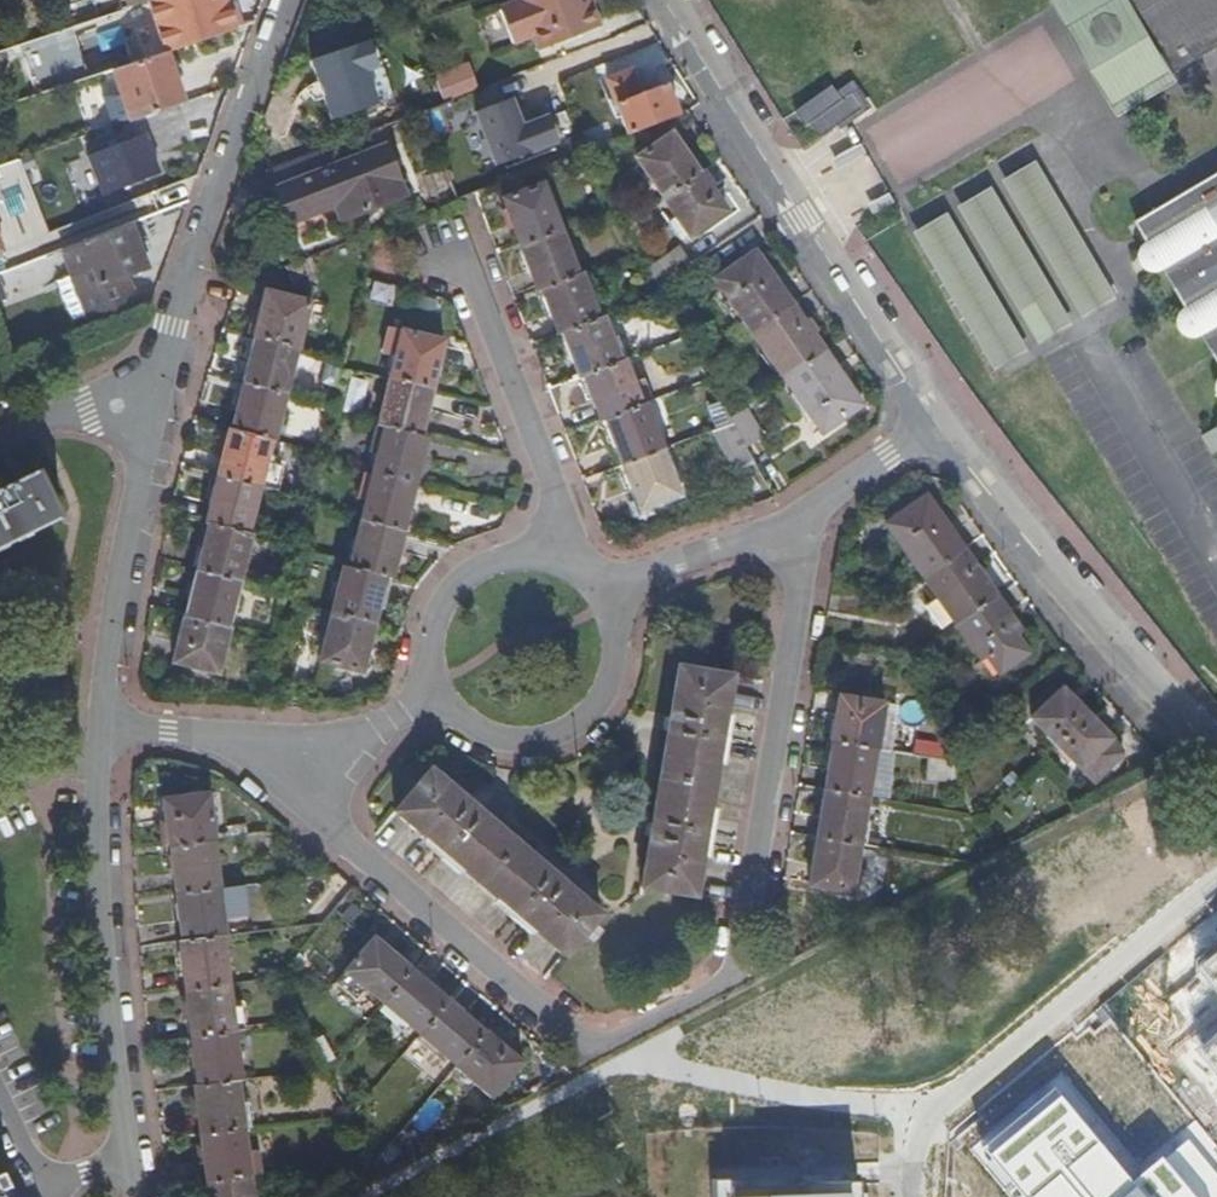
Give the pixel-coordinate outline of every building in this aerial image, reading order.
[(117,13),(124,11),(121,0),(113,0),(117,13)] [(124,11),(152,2),(157,0),(121,0),(124,11)] [(233,32),(222,0),(180,0),(171,3),(178,26),(186,48),(233,32)] [(519,1),(500,10),(515,47),(534,39),(540,52),(601,28),(592,5),(588,7),(585,0),(519,0),(519,1)] [(1118,116),(1179,81),(1173,72),(1132,0),(1051,0),(1118,116)] [(1136,10),(1173,72),(1216,46),(1216,0),(1130,0),(1136,10)] [(156,14),(152,2),(124,11),(117,13),(114,14),(118,27),(156,14)] [(186,48),(178,26),(160,32),(168,54),(186,48)] [(65,32),(0,52),(0,87),(75,64),(65,32)] [(370,42),(310,62),(331,123),(379,107),(368,74),(379,70),(370,42)] [(134,122),(185,105),(168,54),(116,71),(134,122)] [(453,101),(479,91),(469,66),(437,79),(446,103),(453,101)] [(822,138),(869,100),(847,73),(800,110),(822,138)] [(616,107),(638,98),(628,74),(607,82),(616,107)] [(628,137),(676,118),(664,88),(638,98),(616,107),(628,137)] [(534,102),(545,133),(574,123),(563,92),(534,102)] [(83,122),(124,118),(122,95),(81,99),(83,122)] [(486,191),(453,101),(446,103),(423,112),(456,202),(475,195),(486,191)] [(147,131),(86,153),(101,195),(162,173),(147,131)] [(540,170),(556,164),(545,133),(528,139),(529,140),(540,170)] [(664,200),(698,176),(670,137),(637,161),(664,200)] [(525,176),(540,170),(529,140),(515,146),(525,176)] [(838,169),(866,153),(861,144),(832,160),(838,169)] [(404,198),(385,147),(272,190),(285,225),(333,206),(339,223),(404,198)] [(995,367),(1121,298),(1042,156),(1001,178),(1002,180),(957,205),(957,206),(918,228),(995,367)] [(1152,211),(1135,221),(1142,234),(1147,242),(1142,246),(1139,252),(1139,259),(1141,265),(1146,270),(1151,272),(1158,273),(1164,271),(1185,308),(1181,312),(1178,318),(1178,324),(1179,330),(1184,335),(1190,338),(1197,339),(1203,336),(1213,353),(1216,360),(1216,173),(1152,211)] [(727,214),(699,175),(698,176),(664,200),(662,202),(690,241),(727,214)] [(502,201),(519,247),(560,231),(543,186),(502,201)] [(118,200),(124,214),(149,203),(143,190),(118,200)] [(889,193),(868,205),(873,214),(894,202),(889,193)] [(57,254),(129,227),(124,214),(118,200),(72,218),(64,198),(40,208),(48,228),(57,254)] [(77,295),(84,313),(132,295),(125,278),(146,269),(129,227),(57,254),(54,255),(57,263),(63,261),(78,294),(77,295)] [(9,250),(0,228),(0,253),(9,250)] [(48,258),(54,255),(57,254),(48,228),(39,232),(48,258)] [(560,231),(519,247),(536,292),(541,290),(577,277),(560,231)] [(658,292),(694,266),(680,248),(647,273),(658,292)] [(752,335),(791,307),(755,255),(715,283),(752,335)] [(580,275),(577,277),(541,290),(558,336),(563,334),(597,321),(580,275)] [(132,295),(84,313),(87,321),(125,306),(132,295)] [(263,295),(252,339),(254,339),(295,350),(297,351),(308,305),(263,295)] [(823,354),(791,307),(752,335),(784,381),(823,354)] [(602,319),(597,321),(563,334),(579,378),(583,377),(619,364),(602,319)] [(389,382),(429,392),(440,346),(387,331),(382,356),(395,358),(389,382)] [(254,339),(243,386),(283,396),(295,350),(254,339)] [(860,406),(823,354),(784,381),(820,434),(860,406)] [(600,422),(605,420),(640,407),(624,363),(619,364),(583,377),(600,422)] [(418,438),(429,392),(389,382),(377,429),(383,430),(418,438)] [(283,396),(243,386),(231,432),(269,442),(272,443),(283,396)] [(707,403),(714,426),(730,420),(723,398),(707,403)] [(768,434),(750,405),(730,418),(747,447),(768,434)] [(605,420),(622,466),(661,452),(644,406),(640,407),(605,420)] [(733,474),(753,463),(731,425),(711,433),(733,474)] [(413,487),(425,440),(418,438),(383,430),(372,477),(413,487)] [(231,432),(229,432),(217,478),(258,487),(269,442),(231,432)] [(661,452),(622,466),(639,511),(686,494),(678,471),(670,473),(661,452)] [(58,517),(36,474),(0,492),(0,545),(58,517)] [(401,533),(413,487),(372,477),(360,523),(401,533)] [(258,487),(217,478),(206,525),(208,526),(247,535),(258,487)] [(922,576),(959,548),(922,496),(885,524),(922,576)] [(401,533),(360,523),(348,570),(384,578),(390,580),(401,533)] [(208,526),(197,572),(239,582),(250,536),(247,535),(208,526)] [(992,595),(959,548),(922,576),(954,623),(992,595)] [(331,615),(372,624),(384,578),(348,570),(343,569),(331,615)] [(239,582),(197,572),(186,619),(227,629),(239,582)] [(1005,613),(992,595),(954,623),(979,659),(985,656),(996,673),(1025,652),(1001,616),(1005,613)] [(361,670),(372,624),(331,615),(319,661),(361,670)] [(186,619),(184,618),(172,664),(218,675),(229,630),(227,629),(186,619)] [(731,676),(679,668),(640,888),(695,897),(731,676)] [(1054,745),(1085,714),(1061,689),(1030,719),(1054,745)] [(834,744),(875,751),(890,753),(897,709),(839,697),(831,743),(834,744)] [(1109,740),(1085,714),(1054,745),(1078,770),(1109,740)] [(826,791),(867,798),(875,751),(834,744),(826,791)] [(927,779),(952,781),(954,760),(929,758),(927,779)] [(603,916),(435,770),(397,812),(566,958),(603,916)] [(818,839),(859,845),(867,798),(826,791),(818,839)] [(162,801),(166,847),(168,847),(211,842),(214,842),(208,795),(162,801)] [(850,894),(859,845),(818,839),(809,887),(850,894)] [(168,847),(174,896),(217,890),(211,842),(168,847)] [(217,890),(174,896),(179,944),(219,939),(223,938),(217,890)] [(179,944),(178,944),(183,992),(225,985),(219,939),(179,944)] [(381,1004),(409,972),(372,940),(334,983),(354,1000),(364,989),(381,1004)] [(1199,969),(1216,989),(1216,953),(1199,969)] [(418,1036),(445,1004),(409,972),(381,1004),(418,1036)] [(183,992),(188,1039),(231,1033),(242,1031),(240,1008),(228,1009),(225,985),(183,992)] [(437,1052),(454,1068),(482,1036),(445,1004),(418,1036),(414,1040),(432,1057),(437,1052)] [(188,1039),(194,1088),(235,1083),(237,1083),(231,1033),(188,1039)] [(454,1068),(453,1069),(488,1100),(519,1065),(483,1034),(482,1036),(454,1068)] [(1198,1051),(1216,1072),(1216,1035),(1198,1051)] [(194,1088),(199,1136),(241,1131),(235,1083),(194,1088)] [(983,1148),(1023,1196),(1216,1196),(1216,1159),(1196,1133),(1139,1179),(1061,1084),(983,1148)] [(199,1136),(205,1186),(247,1180),(241,1131),(199,1136)] [(711,1181),(711,1196),(858,1196),(857,1175),(711,1181)] [(205,1186),(206,1196),(249,1196),(247,1180),(205,1186)]
